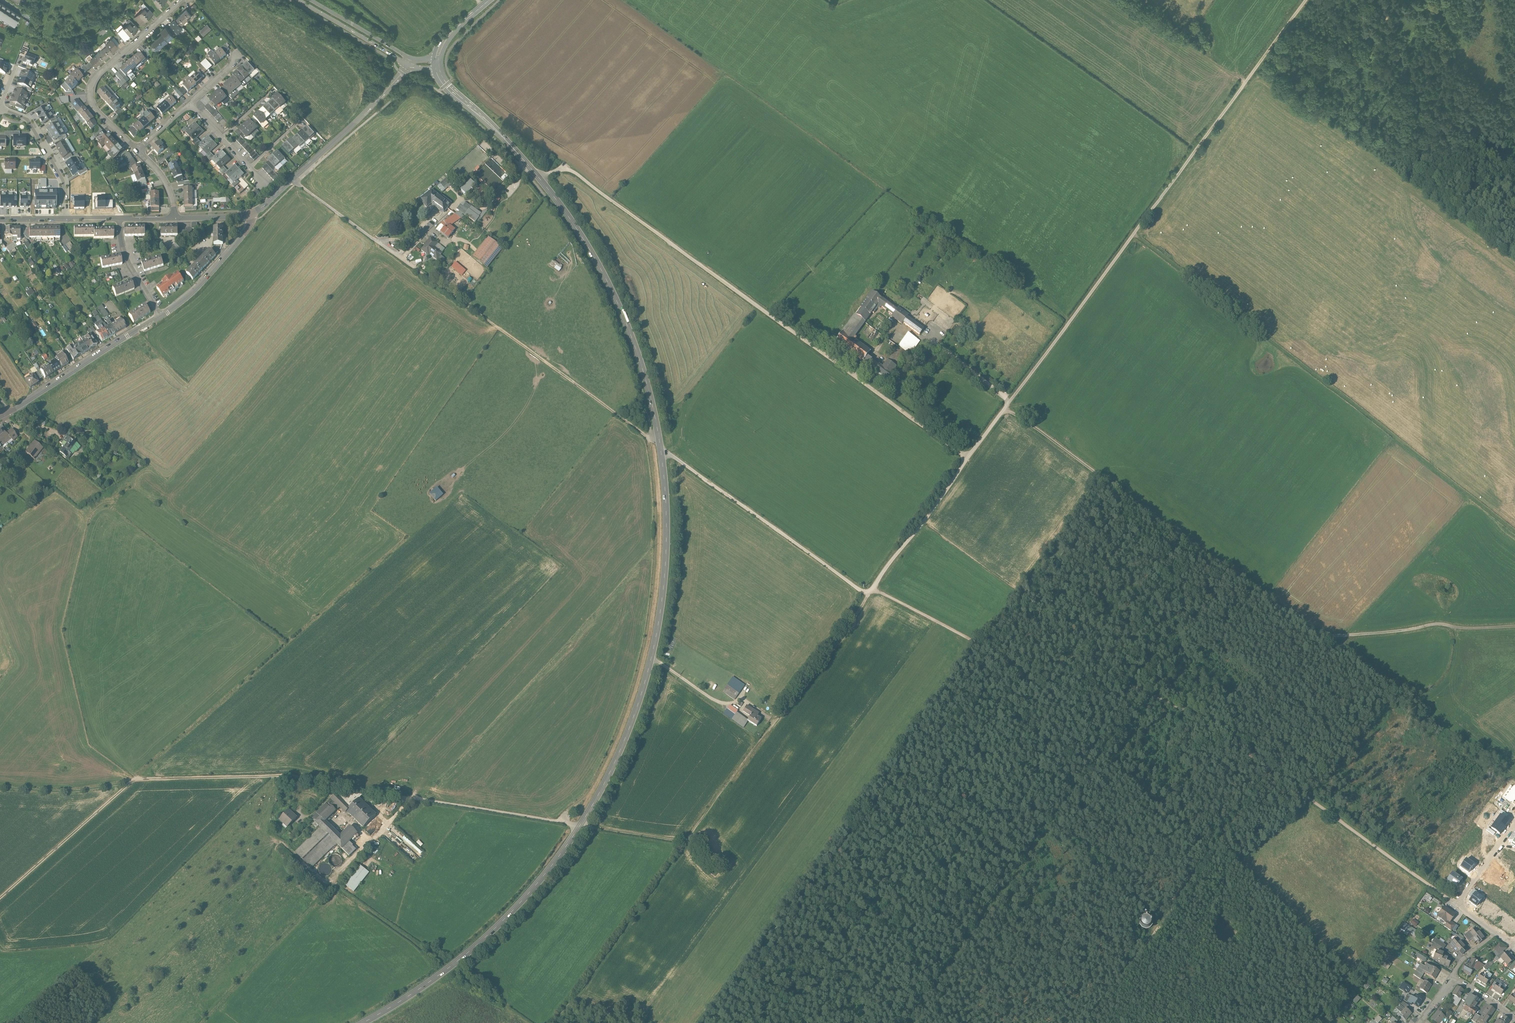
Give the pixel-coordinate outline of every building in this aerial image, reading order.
[(152,13),(143,2),(140,4),(144,8),(134,17),(140,23),(152,13)] [(10,9),(5,6),(0,14),(0,16),(4,19),(10,9)] [(15,12),(10,9),(4,19),(8,22),(15,12)] [(181,14),(187,20),(192,15),(188,10),(186,9),(181,14)] [(15,12),(8,22),(13,25),(20,15),(15,12)] [(176,19),(181,25),(181,24),(187,20),(181,14),(176,19),(176,18),(176,19)] [(176,19),(175,18),(171,23),(173,26),(177,30),(178,31),(183,26),(181,25),(176,19)] [(132,25),(129,22),(129,23),(124,27),(130,34),(135,29),(132,25)] [(210,28),(207,24),(199,31),(202,35),(210,28)] [(130,34),(124,27),(123,26),(117,31),(124,39),(124,40),(130,34)] [(168,29),(166,27),(161,31),(163,33),(168,39),(168,40),(173,35),(172,34),(168,29)] [(124,39),(117,31),(115,33),(116,35),(121,40),(121,41),(124,39)] [(168,39),(163,33),(158,38),(163,44),(168,39)] [(158,49),(163,44),(158,38),(152,43),(158,49)] [(117,46),(111,39),(105,43),(112,51),(117,46)] [(112,51),(105,43),(104,42),(98,47),(101,50),(106,56),(111,51),(112,51)] [(221,50),(225,54),(229,50),(225,45),(221,50)] [(29,50),(23,47),(20,56),(25,58),(27,54),(29,50)] [(215,55),(220,60),(226,55),(226,56),(226,55),(225,54),(221,50),(221,49),(220,50),(215,55)] [(101,60),(106,56),(101,50),(96,54),(95,54),(95,55),(100,61),(101,61),(101,60)] [(100,61),(95,55),(92,57),(89,53),(85,57),(88,61),(90,60),(94,65),(95,66),(95,65),(100,61)] [(27,54),(25,58),(23,63),(32,67),(36,58),(27,54)] [(131,62),(136,68),(141,63),(142,64),(146,61),(141,56),(140,54),(131,62)] [(220,60),(215,55),(210,59),(209,59),(215,65),(220,60)] [(247,63),(254,71),(257,69),(249,61),(247,63)] [(125,66),(131,73),(136,68),(131,62),(125,67),(125,66)] [(242,68),(249,76),(254,71),(247,63),(242,68)] [(209,69),(205,64),(201,69),(205,73),(204,73),(209,69)] [(82,65),(76,71),(81,76),(85,73),(81,69),(83,67),(82,65)] [(131,73),(125,66),(120,71),(122,73),(126,77),(128,76),(128,77),(132,74),(131,73)] [(66,72),(69,76),(70,76),(76,71),(76,70),(73,67),(66,72)] [(237,72),(244,80),(249,76),(242,68),(237,72)] [(69,76),(71,78),(76,84),(83,78),(81,76),(76,71),(76,70),(76,71),(70,76),(69,76)] [(20,77),(20,78),(33,83),(35,77),(31,75),(22,72),(22,73),(21,73),(20,76),(20,77)] [(234,78),(241,86),(243,88),(247,83),(244,80),(237,72),(233,76),(234,78)] [(196,74),(191,79),(196,85),(202,80),(196,74)] [(33,83),(20,78),(17,84),(24,87),(30,89),(33,83)] [(76,84),(71,78),(70,79),(71,80),(68,82),(67,81),(64,84),(61,87),(65,92),(66,93),(70,93),(72,92),(71,91),(77,85),(76,84)] [(229,82),(236,90),(241,86),(234,78),(229,82)] [(196,85),(191,79),(186,84),(185,83),(182,86),(183,87),(187,91),(188,92),(191,90),(191,89),(196,85)] [(231,95),(236,90),(229,82),(224,87),(231,95)] [(185,93),(187,91),(183,87),(179,91),(183,95),(185,93)] [(15,90),(13,96),(25,101),(28,95),(22,92),(15,90)] [(105,102),(111,97),(106,92),(106,91),(100,97),(105,102)] [(214,95),(222,103),(226,99),(219,91),(214,95)] [(222,103),(214,95),(209,100),(211,102),(215,106),(217,108),(222,103)] [(10,102),(17,105),(23,107),(25,101),(13,96),(10,102)] [(176,103),(171,96),(171,97),(165,102),(171,108),(176,103)] [(278,96),(273,100),(280,108),(285,104),(278,96)] [(116,102),(111,97),(105,102),(110,107),(110,108),(114,112),(120,107),(116,102)] [(162,115),(171,108),(165,102),(163,99),(159,102),(162,105),(157,109),(157,108),(155,110),(158,115),(160,113),(162,115)] [(71,105),(78,113),(84,108),(77,100),(71,105)] [(273,100),(268,105),(275,113),(280,108),(273,100)] [(268,105),(263,109),(271,117),(275,113),(268,105)] [(36,112),(39,118),(50,112),(46,107),(46,106),(43,108),(36,112)] [(84,108),(78,113),(77,114),(78,114),(82,119),(88,115),(84,109),(84,108)] [(153,118),(155,116),(152,112),(149,109),(147,111),(153,118)] [(263,109),(258,114),(266,122),(271,117),(263,109)] [(142,115),(150,124),(155,120),(153,118),(147,111),(142,115)] [(39,118),(43,125),(50,120),(53,119),(53,118),(50,112),(39,118)] [(258,114),(254,118),(261,126),(266,122),(258,114)] [(93,120),(88,115),(82,119),(87,125),(86,125),(87,125),(91,130),(95,127),(97,126),(93,120)] [(139,123),(144,129),(149,124),(150,124),(142,115),(137,120),(140,122),(139,123)] [(249,122),(244,127),(252,135),(257,130),(249,122)] [(266,122),(261,126),(264,130),(269,125),(266,122)] [(49,136),(61,129),(58,123),(46,129),(48,132),(47,133),(49,136)] [(144,129),(139,123),(133,128),(133,127),(133,128),(129,132),(134,138),(138,134),(139,134),(139,133),(144,129)] [(200,128),(195,123),(188,130),(185,133),(189,138),(200,128)] [(252,135),(244,127),(239,132),(242,135),(246,139),(247,140),(252,135)] [(204,133),(200,128),(189,138),(194,142),(197,140),(204,133)] [(302,132),(310,140),(314,135),(307,128),(302,132)] [(65,135),(61,129),(49,136),(51,139),(52,138),(53,141),(65,135)] [(96,139),(102,132),(103,132),(100,129),(98,131),(93,135),(96,139)] [(100,143),(107,137),(102,132),(96,139),(100,143)] [(298,137),(305,144),(310,140),(302,132),(298,137)] [(111,152),(118,146),(120,144),(118,142),(116,144),(115,142),(109,135),(107,137),(100,143),(98,144),(102,148),(105,146),(107,148),(108,148),(111,150),(110,151),(111,152)] [(25,147),(25,136),(20,136),(14,136),(14,137),(14,147),(25,147)] [(203,152),(213,142),(208,137),(201,144),(198,147),(199,147),(203,152)] [(293,141),(299,148),(300,149),(305,144),(298,137),(293,141)] [(287,144),(294,152),(299,148),(293,141),(292,140),(287,144)] [(163,145),(160,141),(152,148),(158,155),(164,150),(161,147),(163,145)] [(56,147),(59,153),(68,148),(64,142),(56,147)] [(218,147),(213,142),(203,152),(207,157),(210,154),(218,147)] [(294,152),(287,144),(282,149),(289,156),(294,152)] [(121,149),(118,146),(111,152),(107,155),(114,162),(119,157),(124,152),(121,149)] [(59,153),(63,159),(71,155),(71,154),(68,148),(59,153)] [(125,163),(126,163),(132,159),(129,153),(129,154),(128,154),(125,151),(124,152),(119,157),(120,159),(123,157),(125,160),(124,161),(125,163)] [(172,151),(163,157),(164,158),(164,157),(166,160),(165,160),(174,153),(172,151)] [(216,166),(226,157),(222,152),(215,159),(212,161),(212,162),(216,166)] [(273,157),(280,165),(285,161),(278,153),(273,157)] [(231,162),(226,157),(216,166),(221,171),(224,168),(231,162)] [(280,165),(273,157),(268,162),(269,163),(275,170),(280,165)] [(69,170),(79,165),(80,164),(77,158),(72,161),(66,164),(69,170)] [(132,169),(137,167),(132,159),(126,163),(130,170),(133,169),(132,169)] [(15,170),(15,161),(5,161),(5,163),(4,163),(4,168),(5,168),(5,170),(8,170),(8,171),(12,171),(12,170),(15,170)] [(39,161),(29,161),(29,171),(39,171),(39,166),(39,161)] [(169,166),(172,172),(179,170),(177,163),(177,162),(169,166)] [(273,172),(275,170),(269,163),(266,165),(269,167),(271,170),(273,172)] [(475,173),(493,190),(502,181),(484,164),(475,173)] [(69,170),(73,176),(78,173),(82,171),(79,165),(69,170)] [(135,175),(143,172),(140,166),(137,167),(132,169),(133,169),(135,175)] [(230,181),(240,171),(235,166),(228,173),(225,176),(230,181)] [(182,176),(179,170),(172,172),(174,179),(176,179),(178,183),(185,182),(182,177),(182,176)] [(244,176),(240,171),(230,181),(234,185),(237,183),(241,179),(244,176)] [(146,181),(143,172),(135,175),(132,176),(135,183),(140,181),(141,185),(147,183),(146,181)] [(454,183),(449,177),(441,184),(446,190),(454,183)] [(46,179),(40,179),(40,187),(38,187),(38,189),(38,191),(41,191),(41,188),(46,188),(46,179)] [(248,187),(243,182),(239,185),(235,189),(240,195),(248,187)] [(476,189),(470,183),(462,192),(468,197),(476,189)] [(257,191),(253,196),(257,200),(261,196),(257,191)] [(425,206),(431,210),(435,206),(440,210),(443,213),(445,211),(445,212),(447,209),(446,209),(447,209),(451,203),(447,201),(446,202),(438,196),(433,192),(432,192),(431,192),(420,200),(425,206)] [(56,193),(35,193),(35,208),(56,208),(56,193)] [(105,198),(94,198),(94,209),(106,209),(105,201),(105,198)] [(84,199),(74,199),(74,209),(84,209),(84,199)] [(461,205),(457,210),(459,212),(464,215),(477,225),(481,220),(478,218),(478,217),(469,210),(471,208),(465,204),(463,207),(461,205)] [(455,215),(440,225),(446,229),(448,226),(449,226),(464,215),(459,212),(455,215)] [(440,225),(436,230),(448,239),(455,230),(449,226),(448,226),(446,229),(440,225)] [(134,227),(125,227),(125,236),(145,236),(145,227),(137,227),(134,227)] [(178,227),(161,227),(161,236),(178,236),(178,231),(178,227)] [(83,228),(74,228),(74,237),(94,237),(94,230),(94,228),(86,228),(83,228)] [(223,228),(214,228),(214,245),(223,244),(223,228)] [(9,238),(13,238),(12,229),(6,229),(6,233),(4,233),(4,235),(6,235),(6,238),(9,238)] [(94,239),(114,239),(114,229),(105,230),(105,229),(102,229),(102,230),(94,230),(94,237),(94,239)] [(431,238),(421,250),(429,256),(430,255),(437,260),(442,253),(434,248),(437,243),(431,238)] [(501,249),(489,239),(474,258),(486,268),(501,249)] [(9,253),(16,248),(13,243),(6,249),(9,253)] [(445,249),(437,243),(434,248),(442,253),(445,249)] [(180,248),(176,244),(168,251),(171,255),(180,248)] [(198,261),(205,268),(216,256),(209,249),(198,261)] [(109,258),(101,260),(103,269),(122,265),(120,256),(112,258),(112,257),(109,258)] [(150,261),(142,263),(145,272),(163,266),(161,257),(153,260),(152,260),(150,260),(150,261)] [(556,258),(555,260),(552,259),(549,264),(559,271),(564,263),(556,258)] [(68,271),(75,266),(72,261),(65,266),(68,271)] [(186,274),(193,280),(205,268),(198,261),(186,274)] [(466,272),(456,264),(452,269),(462,277),(466,272)] [(184,281),(178,273),(172,277),(171,276),(168,279),(167,278),(165,280),(162,282),(163,283),(157,288),(163,296),(169,292),(170,293),(174,291),(173,290),(174,288),(175,290),(179,287),(178,286),(184,281)] [(134,289),(131,281),(123,284),(120,285),(121,285),(113,289),(116,297),(134,289)] [(29,297),(36,293),(33,288),(26,292),(29,297)] [(872,292),(866,300),(876,307),(878,304),(892,315),(896,310),(872,292)] [(870,315),(876,307),(866,300),(860,308),(870,315)] [(150,312),(146,304),(138,308),(136,310),(129,314),(134,322),(150,312)] [(901,325),(903,322),(907,317),(908,315),(898,307),(896,310),(892,315),(891,317),(901,325)] [(103,318),(108,315),(103,308),(98,311),(103,318)] [(860,308),(855,315),(864,323),(870,315),(860,308)] [(852,339),(864,323),(855,315),(835,342),(843,348),(842,350),(844,352),(846,350),(865,364),(875,371),(879,366),(869,358),(867,357),(870,352),(852,339)] [(923,329),(907,317),(903,322),(919,335),(923,329)] [(126,327),(121,319),(116,322),(112,325),(108,320),(106,322),(109,326),(114,334),(126,327)] [(114,334),(109,326),(106,328),(106,327),(103,324),(100,326),(108,338),(114,334)] [(102,342),(108,338),(100,326),(97,328),(99,331),(100,332),(99,333),(97,332),(97,331),(95,332),(98,336),(97,337),(99,340),(100,339),(102,342)] [(920,341),(908,333),(888,360),(896,366),(906,352),(910,355),(920,341)] [(89,350),(97,345),(90,335),(84,339),(86,340),(83,342),(89,350)] [(81,355),(89,350),(83,342),(76,347),(81,355)] [(73,360),(81,355),(76,347),(73,349),(72,347),(66,350),(69,354),(68,355),(71,359),(72,358),(73,360)] [(60,369),(68,363),(64,357),(62,353),(61,353),(58,356),(59,357),(55,360),(55,361),(60,369)] [(879,366),(875,371),(887,379),(896,366),(888,360),(884,366),(883,365),(882,367),(879,366)] [(53,373),(60,369),(55,361),(53,363),(52,362),(50,363),(50,364),(48,366),(53,373)] [(45,378),(53,373),(48,366),(40,371),(45,378)] [(30,388),(38,383),(36,379),(41,376),(38,372),(25,380),(30,388)] [(1,446),(7,441),(9,443),(14,439),(17,435),(12,428),(7,433),(5,431),(3,433),(3,434),(0,436),(0,445),(1,446)] [(69,453),(75,445),(67,439),(64,443),(66,445),(61,452),(68,458),(71,455),(69,453)] [(43,448),(35,442),(26,453),(32,458),(38,450),(40,452),(43,448)] [(23,456),(17,451),(14,456),(20,460),(23,456)] [(435,501),(442,495),(434,487),(427,493),(435,501)] [(724,692),(735,700),(745,686),(733,678),(724,692)] [(738,712),(730,706),(723,714),(743,729),(748,723),(746,722),(747,721),(737,714),(738,712)] [(749,718),(747,721),(746,722),(748,723),(755,728),(760,721),(756,718),(758,715),(747,707),(743,713),(749,718)] [(1510,786),(1502,798),(1510,804),(1511,803),(1514,806),(1514,789),(1510,786)] [(351,811),(365,826),(375,816),(358,799),(351,806),(339,793),(329,803),(336,811),(342,805),(349,813),(351,811)] [(336,811),(329,803),(318,814),(325,822),(336,811)] [(277,820),(285,828),(296,818),(288,810),(277,820)] [(339,836),(325,822),(318,814),(312,820),(322,830),(297,854),(311,868),(335,844),(348,856),(354,850),(346,843),(356,834),(348,827),(339,836)] [(1501,816),(1496,822),(1504,828),(1509,822),(1501,816)] [(1504,828),(1496,822),(1491,829),(1499,835),(1504,828)] [(1468,873),(1474,865),(1466,859),(1460,867),(1468,873)] [(297,864),(294,867),(306,879),(309,876),(297,864)] [(353,892),(369,873),(359,866),(344,885),(353,892)] [(1504,876),(1493,868),(1487,876),(1498,884),(1504,876)] [(1456,887),(1462,880),(1453,873),(1447,881),(1456,887)] [(1468,896),(1472,898),(1475,893),(1476,893),(1477,892),(1473,889),(1468,896)] [(1476,893),(1475,893),(1472,898),(1469,902),(1476,906),(1477,905),(1479,907),(1485,900),(1476,893)] [(1489,900),(1482,909),(1514,932),(1514,930),(1514,918),(1489,900)] [(1455,914),(1444,907),(1437,917),(1442,920),(1443,917),(1446,919),(1445,920),(1449,923),(1455,914)] [(1146,932),(1150,931),(1153,927),(1153,923),(1151,919),(1147,918),(1143,919),(1140,923),(1140,927),(1142,930),(1146,932)] [(1410,923),(1416,926),(1419,922),(1413,918),(1410,923)] [(1415,928),(1406,922),(1402,927),(1411,933),(1415,928)] [(1453,927),(1447,922),(1444,927),(1450,931),(1453,927)] [(1485,939),(1476,928),(1470,933),(1473,937),(1471,938),(1474,942),(1476,941),(1478,944),(1485,939)] [(1471,938),(1473,937),(1470,933),(1469,931),(1464,935),(1468,940),(1471,938)] [(1467,950),(1457,938),(1450,945),(1457,953),(1458,951),(1462,955),(1467,950)] [(1506,948),(1500,943),(1493,949),(1498,955),(1506,948)] [(1440,950),(1436,960),(1440,962),(1443,956),(1444,952),(1440,950)] [(1414,956),(1424,962),(1426,958),(1417,952),(1414,956)] [(1514,959),(1508,952),(1501,957),(1507,965),(1514,959)] [(1443,956),(1440,962),(1440,963),(1449,966),(1451,959),(1443,956)] [(1379,963),(1385,967),(1388,962),(1383,958),(1379,963)] [(1439,971),(1427,964),(1425,967),(1421,964),(1419,968),(1423,971),(1423,972),(1435,979),(1439,971)] [(1474,968),(1469,965),(1465,971),(1470,975),(1474,968)] [(1490,978),(1482,973),(1478,979),(1486,984),(1490,978)] [(1507,985),(1500,980),(1499,980),(1493,989),(1501,994),(1507,985)] [(1431,985),(1425,981),(1420,989),(1426,993),(1431,985)] [(1399,988),(1408,994),(1412,988),(1404,982),(1399,988)] [(1464,991),(1458,987),(1453,994),(1455,996),(1453,999),(1455,1000),(1457,997),(1459,998),(1464,991)] [(1416,996),(1415,999),(1407,994),(1404,1001),(1411,1005),(1412,1004),(1418,1007),(1423,999),(1416,996)] [(1479,1000),(1470,994),(1465,1003),(1466,1004),(1463,1010),(1468,1013),(1465,1016),(1471,1020),(1475,1013),(1477,1010),(1474,1008),(1479,1000)] [(1483,1002),(1479,1000),(1474,1008),(1477,1010),(1483,1002)] [(1496,1010),(1489,1005),(1484,1011),(1491,1016),(1496,1010)] [(1412,1013),(1406,1008),(1405,1009),(1402,1007),(1399,1010),(1402,1013),(1400,1015),(1406,1020),(1412,1013)] [(1479,1018),(1487,1022),(1491,1016),(1484,1011),(1480,1017),(1479,1018)] [(1444,1017),(1438,1012),(1432,1020),(1436,1022),(1440,1022),(1444,1017)] [(1480,1017),(1475,1013),(1471,1020),(1476,1022),(1479,1018),(1480,1017)]
